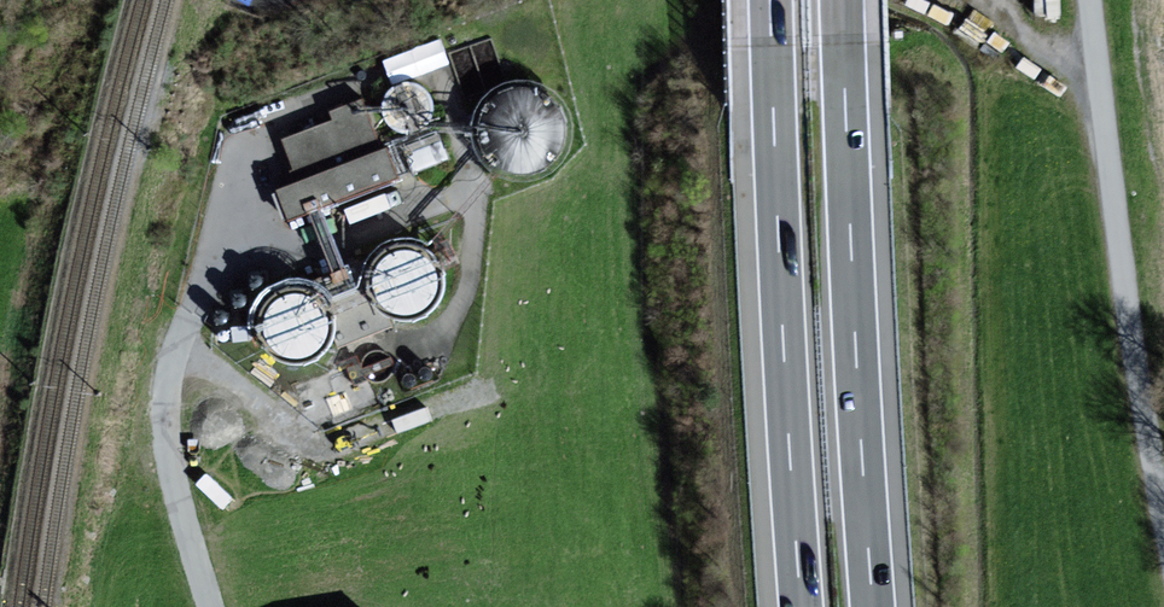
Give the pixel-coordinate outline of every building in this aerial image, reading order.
[(384,49),(389,72),(447,60),(442,36),(384,49)] [(514,177),(532,178),(549,173),(563,163),(573,150),(577,134),(577,118),(572,103),(562,90),(548,81),(533,76),(517,77),(501,82),(489,92),(479,107),(475,124),(477,142),(485,158),(498,170),(514,177)] [(421,81),(264,135),(292,216),(449,162),(421,81)] [(406,320),(421,319),(435,313),(446,304),(454,289),(457,274),(454,258),(446,243),(434,233),(419,227),(403,227),(387,232),(375,242),(366,256),(363,270),(364,285),(370,298),(379,309),(392,317),(406,320)] [(296,370),(311,368),(325,362),(336,351),(342,339),(344,324),(342,310),(335,297),(325,287),(311,281),(297,280),(283,283),(270,290),(260,301),(255,316),(254,331),(259,345),(268,357),(281,366),(296,370)]
